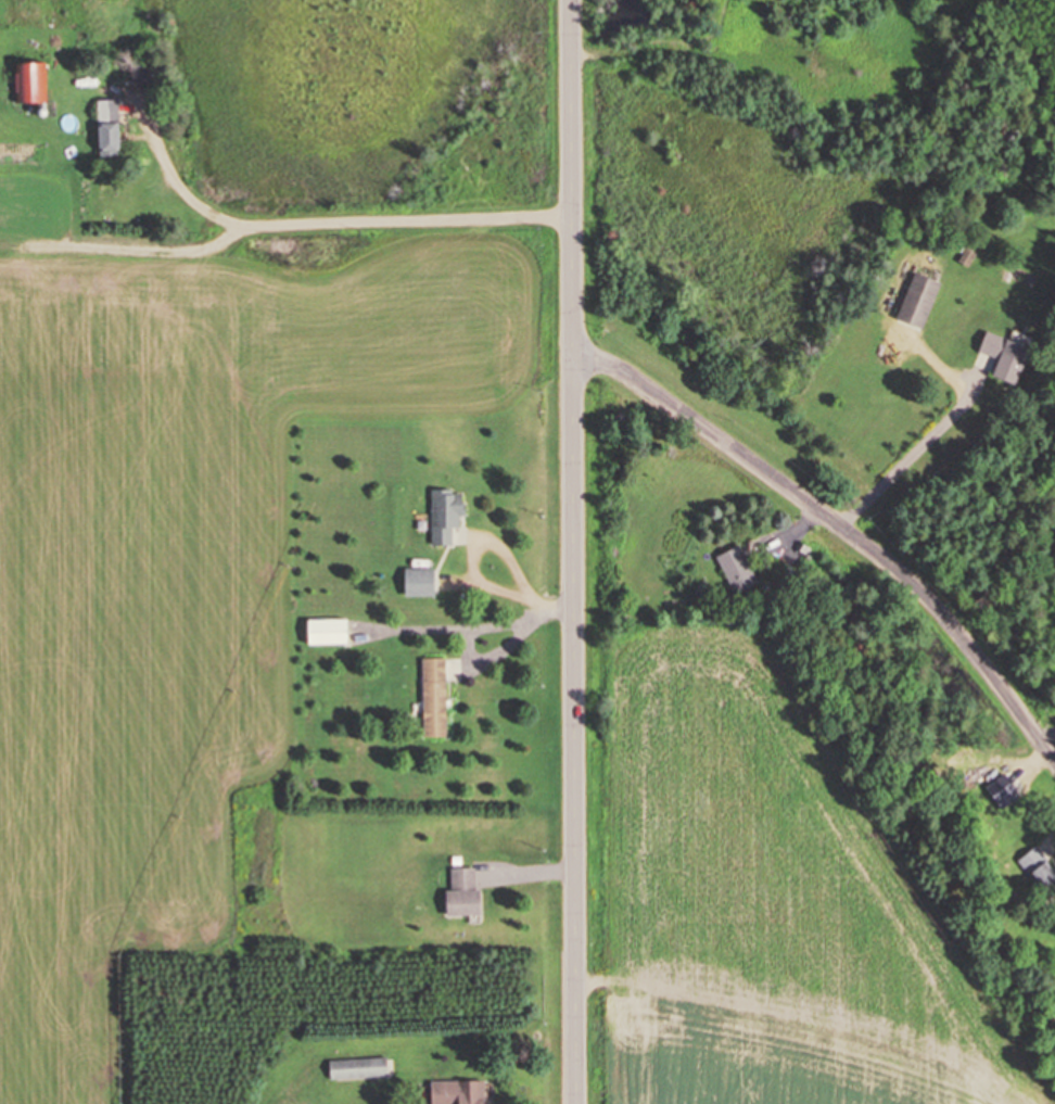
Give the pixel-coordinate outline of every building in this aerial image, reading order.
[(129,80),(149,80),(149,58),(129,58),(129,80)] [(43,103),(43,61),(14,61),(14,103),(43,103)] [(116,155),(116,98),(96,98),(96,155),(116,155)] [(920,328),(939,282),(913,271),(894,318),(920,328)] [(1028,348),(985,330),(977,350),(997,358),(990,375),(1013,384),(1028,348)] [(430,544),(450,544),(450,526),(461,526),(461,489),(430,489),(430,544)] [(715,555),(733,594),(757,582),(738,544),(715,555)] [(402,568),(402,596),(433,596),(433,568),(402,568)] [(305,618),(305,644),(345,644),(345,618),(305,618)] [(444,658),(421,658),(421,736),(444,736),(444,658)] [(1045,895),(1054,888),(1054,875),(1035,847),(1018,859),(1045,895)] [(476,866),(449,866),(449,890),(443,890),(443,915),(476,915),(476,866)] [(327,1059),(328,1079),(386,1078),(386,1058),(327,1059)] [(428,1081),(428,1103),(482,1103),(482,1081),(428,1081)]
